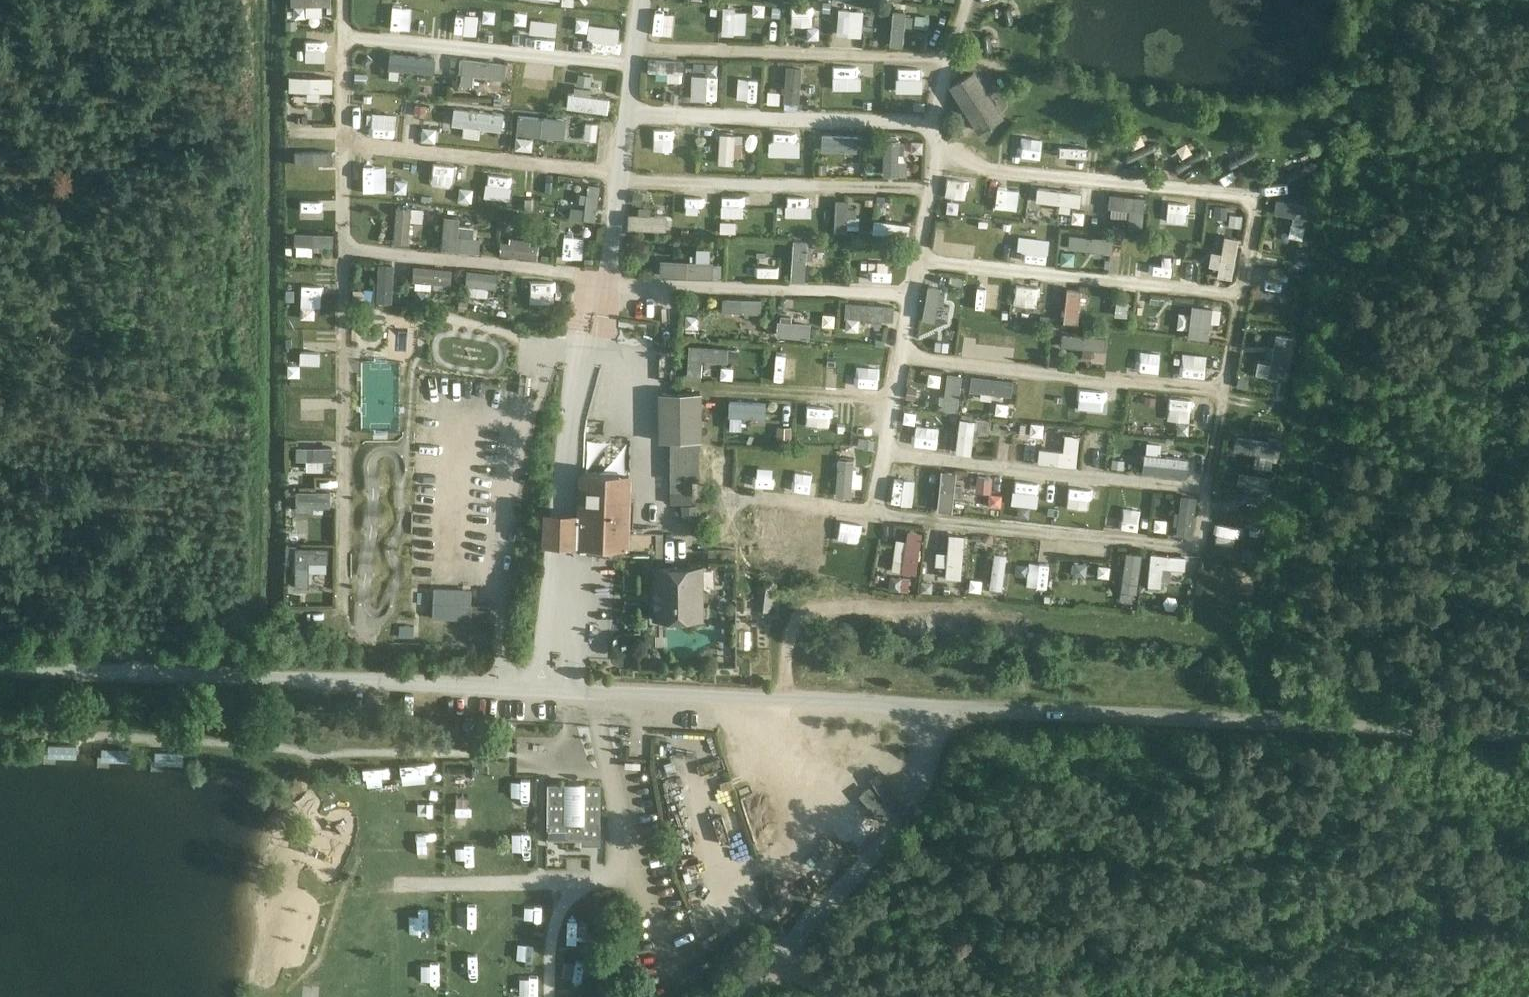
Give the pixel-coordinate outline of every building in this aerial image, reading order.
[(432,0),(400,0),(400,8),(432,9),(432,0)] [(324,15),(324,4),(308,4),(308,15),(324,15)] [(480,34),(494,34),(494,6),(480,5),(480,34)] [(864,35),(865,8),(838,8),(838,35),(864,35)] [(463,30),(463,10),(444,9),(443,29),(463,30)] [(724,9),(723,33),(748,34),(749,9),(724,9)] [(907,9),(893,9),(891,44),(905,44),(907,9)] [(656,19),(656,34),(677,35),(677,19),(656,19)] [(307,38),(307,60),(328,61),(329,39),(307,38)] [(392,50),(390,66),(435,73),(437,57),(392,50)] [(670,71),(669,80),(683,82),(685,61),(651,57),(650,68),(670,71)] [(475,84),(475,76),(507,76),(508,59),(462,58),(461,83),(475,84)] [(719,73),(719,61),(693,61),(693,73),(719,73)] [(539,108),(553,108),(553,64),(540,64),(540,79),(524,79),(524,95),(539,95),(539,108)] [(786,100),(802,100),(803,64),(786,64),(786,100)] [(899,78),(927,78),(927,66),(899,67),(899,78)] [(945,89),(975,132),(1004,111),(975,69),(945,89)] [(591,95),(593,74),(580,72),(578,89),(570,88),(568,107),(610,111),(611,97),(591,95)] [(314,90),(334,90),(335,75),(291,74),(291,89),(314,89),(314,90)] [(692,74),(691,99),(719,99),(719,75),(692,74)] [(761,100),(761,76),(738,76),(738,100),(761,100)] [(837,105),(837,81),(814,81),(814,105),(837,105)] [(410,113),(428,115),(429,103),(412,102),(410,113)] [(504,130),(506,112),(454,105),(452,123),(465,125),(463,135),(481,137),(482,126),(504,130)] [(292,114),(293,133),(310,133),(309,113),(292,114)] [(567,134),(568,116),(517,115),(517,133),(567,134)] [(585,137),(599,138),(600,121),(585,120),(585,137)] [(423,126),(423,141),(438,141),(439,126),(423,126)] [(646,149),(667,149),(667,140),(689,140),(689,128),(646,127),(646,149)] [(1044,158),(1047,131),(1035,129),(1031,157),(1044,158)] [(783,169),(799,170),(800,131),(784,130),(783,169)] [(734,153),(745,154),(745,132),(721,132),(721,163),(734,163),(734,153)] [(823,132),(822,148),(860,149),(861,133),(823,132)] [(908,175),(908,139),(885,139),(884,175),(908,175)] [(293,170),(334,170),(334,150),(293,149),(293,170)] [(1050,165),(1082,170),(1084,158),(1052,153),(1050,165)] [(357,175),(357,190),(395,191),(396,176),(357,175)] [(951,175),(950,186),(985,192),(986,180),(951,175)] [(599,219),(600,183),(589,182),(589,201),(560,201),(560,219),(599,219)] [(1020,208),(1023,187),(1003,185),(1001,205),(1020,208)] [(1040,185),(1038,198),(1081,206),(1084,193),(1040,185)] [(296,190),(297,218),(315,217),(315,205),(334,205),(333,188),(296,190)] [(1146,239),(1149,196),(1111,192),(1109,215),(1130,217),(1128,234),(1123,233),(1122,246),(1136,248),(1135,256),(1181,260),(1182,242),(1146,239)] [(747,215),(746,194),(723,196),(724,216),(747,215)] [(702,196),(679,196),(679,227),(702,227),(702,196)] [(857,229),(857,198),(836,198),(836,229),(857,229)] [(1303,238),(1306,217),(1316,218),(1318,205),(1278,198),(1276,213),(1293,215),(1290,236),(1303,238)] [(1168,201),(1166,220),(1186,221),(1187,202),(1168,201)] [(424,220),(424,207),(397,206),(395,242),(411,242),(412,220),(424,220)] [(631,228),(669,228),(669,213),(631,214),(631,228)] [(481,250),(482,234),(460,234),(460,214),(444,214),(443,249),(481,250)] [(909,236),(911,223),(876,218),(874,231),(909,236)] [(296,254),(314,254),(314,244),(335,244),(335,230),(296,230),(296,254)] [(1215,251),(1212,275),(1234,278),(1240,236),(1226,234),(1224,252),(1215,251)] [(562,253),(582,253),(582,235),(562,235),(562,253)] [(1070,249),(1115,249),(1115,237),(1070,236),(1070,249)] [(541,240),(502,237),(501,253),(539,257),(541,240)] [(807,280),(808,239),(794,239),(793,279),(807,280)] [(868,278),(870,245),(857,244),(855,278),(868,278)] [(975,254),(976,246),(955,244),(954,253),(975,254)] [(698,247),(698,259),(661,258),(661,274),(713,275),(713,247),(698,247)] [(757,275),(777,275),(778,257),(758,256),(757,275)] [(378,302),(395,302),(396,262),(379,262),(378,302)] [(414,282),(453,283),(454,266),(414,266),(414,282)] [(488,296),(489,285),(499,285),(500,270),(473,269),(471,295),(488,296)] [(556,288),(557,278),(533,276),(532,285),(556,288)] [(1264,277),(1261,299),(1285,303),(1288,281),(1264,277)] [(967,310),(979,313),(987,281),(975,279),(967,310)] [(303,283),(302,306),(323,306),(323,283),(303,283)] [(936,321),(942,286),(929,284),(924,319),(936,321)] [(1016,303),(1038,306),(1040,286),(1018,284),(1016,303)] [(1066,288),(1065,321),(1082,322),(1082,288),(1066,288)] [(764,312),(764,297),(723,297),(723,312),(764,312)] [(848,326),(859,327),(860,318),(896,319),(896,302),(849,301),(848,326)] [(1190,336),(1209,338),(1211,320),(1221,321),(1222,307),(1195,304),(1194,313),(1180,312),(1179,327),(1191,328),(1190,336)] [(687,328),(700,328),(701,314),(687,314),(687,328)] [(778,337),(812,338),(813,321),(779,320),(778,337)] [(1277,332),(1267,377),(1285,381),(1295,336),(1277,332)] [(1095,360),(1107,361),(1107,334),(1062,333),(1062,345),(1095,346),(1095,360)] [(1129,350),(1152,351),(1151,371),(1166,371),(1168,337),(1129,336),(1129,350)] [(304,361),(324,361),(323,341),(303,342),(304,361)] [(1175,363),(1195,362),(1195,359),(1216,358),(1215,341),(1175,343),(1175,363)] [(704,378),(704,360),(728,361),(729,345),(689,344),(688,378),(704,378)] [(777,379),(799,380),(799,360),(777,359),(777,379)] [(361,382),(384,383),(384,392),(398,392),(398,367),(361,366),(361,382)] [(945,409),(960,410),(963,374),(947,373),(945,409)] [(971,389),(1013,396),(1015,380),(973,373),(971,389)] [(700,441),(700,393),(659,393),(659,441),(700,441)] [(1169,431),(1190,434),(1194,399),(1173,396),(1169,431)] [(743,430),(743,417),(768,418),(769,401),(731,401),(731,430),(743,430)] [(1080,408),(1078,421),(1122,429),(1125,415),(1080,408)] [(901,444),(913,447),(917,424),(923,425),(926,413),(907,410),(901,444)] [(836,445),(836,429),(823,429),(823,419),(801,418),(801,444),(836,445)] [(949,418),(949,428),(958,428),(958,454),(974,454),(975,418),(949,418)] [(397,437),(397,420),(364,419),(364,436),(397,437)] [(1043,432),(1042,447),(1064,448),(1065,432),(1043,432)] [(1089,432),(1087,441),(1108,445),(1110,436),(1089,432)] [(1040,448),(1039,463),(1079,465),(1080,433),(1066,433),(1065,449),(1040,448)] [(859,448),(875,450),(876,439),(860,437),(859,448)] [(1236,437),(1235,452),(1258,453),(1257,467),(1273,468),(1275,440),(1236,437)] [(1190,475),(1191,456),(1161,455),(1161,444),(1146,444),(1145,473),(1190,475)] [(325,471),(325,460),(334,460),(334,446),(298,446),(298,460),(308,460),(308,471),(325,471)] [(765,462),(781,463),(781,451),(765,450),(765,462)] [(850,498),(852,486),(862,488),(865,473),(854,471),(856,460),(843,457),(835,496),(850,498)] [(942,469),(939,510),(953,511),(956,470),(942,469)] [(1262,485),(1264,473),(1240,470),(1238,482),(1262,485)] [(627,473),(578,471),(576,510),(575,544),(624,546),(627,473)] [(957,493),(976,494),(977,473),(958,472),(957,493)] [(979,475),(978,491),(995,492),(995,476),(979,475)] [(1029,476),(1023,514),(1047,518),(1053,480),(1029,476)] [(1093,483),(1092,510),(1078,509),(1077,523),(1106,525),(1108,484),(1093,483)] [(893,503),(912,506),(915,488),(895,485),(893,503)] [(298,509),(331,510),(331,491),(298,491),(298,509)] [(991,494),(991,507),(1004,507),(1004,494),(991,494)] [(1193,537),(1198,496),(1179,494),(1174,534),(1193,537)] [(361,512),(396,513),(396,497),(361,497),(361,512)] [(1139,531),(1143,510),(1125,506),(1121,528),(1139,531)] [(540,542),(575,544),(576,510),(541,509),(540,542)] [(1217,514),(1215,528),(1238,531),(1235,557),(1253,559),(1258,519),(1217,514)] [(788,552),(789,530),(759,529),(758,551),(788,552)] [(910,530),(908,541),(898,539),(893,570),(918,574),(925,532),(910,530)] [(653,562),(666,562),(666,533),(654,532),(653,562)] [(951,533),(948,552),(939,551),(937,564),(948,565),(947,577),(962,579),(968,535),(951,533)] [(296,587),(311,588),(311,571),(329,571),(329,547),(297,546),(296,587)] [(373,573),(384,573),(383,585),(397,586),(398,547),(363,546),(363,560),(373,560),(373,573)] [(1005,589),(1009,554),(995,552),(992,587),(1005,589)] [(1123,602),(1140,603),(1141,552),(1125,552),(1123,602)] [(1188,569),(1188,555),(1151,554),(1150,589),(1164,589),(1164,568),(1188,569)] [(1077,561),(1076,575),(1111,578),(1112,564),(1077,561)] [(1029,587),(1049,588),(1050,563),(1030,563),(1029,587)] [(700,565),(653,566),(654,616),(701,615),(700,565)] [(758,608),(775,608),(775,585),(758,585),(758,608)] [(472,591),(434,590),(433,619),(472,620),(472,591)] [(77,743),(49,742),(48,755),(76,756),(77,743)] [(130,748),(101,747),(101,760),(129,761),(130,748)] [(184,750),(156,749),(155,762),(183,763),(184,750)] [(601,785),(547,785),(547,839),(601,839),(601,785)] [(461,801),(461,827),(481,827),(481,801),(461,801)] [(411,836),(411,859),(432,859),(432,837),(411,836)] [(481,858),(481,838),(462,838),(462,858),(481,858)] [(527,919),(546,918),(546,901),(526,901),(527,919)] [(484,934),(486,914),(467,912),(465,932),(484,934)] [(513,992),(537,993),(537,973),(514,972),(513,992)]
